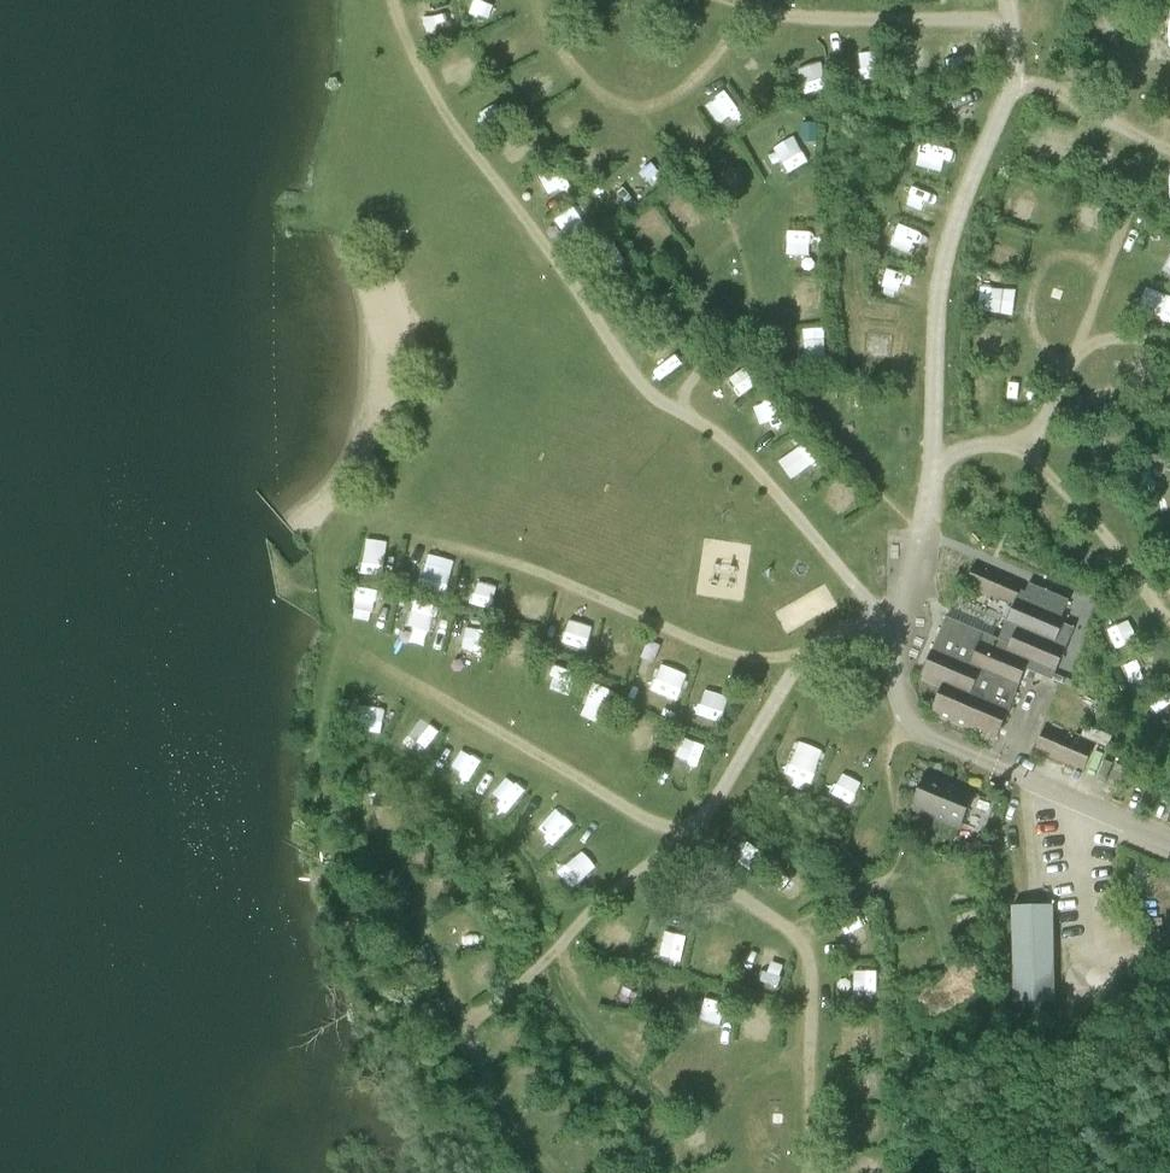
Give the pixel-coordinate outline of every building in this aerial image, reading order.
[(426,27),(448,25),(446,8),(451,8),(450,0),(423,0),(426,27)] [(807,95),(827,90),(821,65),(801,70),(807,95)] [(715,106),(725,128),(744,119),(734,97),(715,106)] [(789,174),(812,159),(797,135),(774,150),(789,174)] [(559,161),(541,171),(554,192),(571,182),(559,161)] [(1029,222),(1037,193),(1014,187),(1007,217),(1029,222)] [(895,244),(926,246),(927,225),(896,224),(895,244)] [(814,251),(813,226),(790,227),(790,252),(814,251)] [(909,293),(913,270),(891,266),(886,289),(909,293)] [(989,284),(987,310),(1015,312),(1017,287),(989,284)] [(1166,292),(1158,310),(1169,315),(1169,294),(1166,292)] [(1004,344),(1003,321),(983,322),(984,345),(1004,344)] [(829,330),(805,333),(807,350),(831,347),(829,330)] [(733,377),(745,393),(759,382),(747,366),(733,377)] [(774,396),(750,418),(766,436),(790,415),(774,396)] [(795,464),(811,453),(799,436),(783,447),(795,464)] [(1161,486),(1168,466),(1146,459),(1140,479),(1161,486)] [(850,474),(822,498),(837,516),(865,492),(850,474)] [(370,536),(365,570),(385,573),(390,539),(370,536)] [(946,618),(919,684),(941,692),(931,717),(980,737),(983,730),(1000,737),(1018,693),(1017,693),(1027,669),(1053,679),(1069,639),(1074,627),(1064,622),(1069,610),(1066,609),(1070,600),(1030,584),(1026,593),(1025,592),(1022,599),(1017,597),(1023,581),(975,562),(969,578),(964,589),(997,602),(999,597),(1015,604),(1004,631),(1014,636),(1011,644),(946,618)] [(475,567),(471,596),(499,599),(503,571),(475,567)] [(367,614),(389,620),(397,596),(374,589),(367,614)] [(522,614),(543,619),(549,596),(528,591),(522,614)] [(442,606),(418,599),(411,623),(435,629),(442,606)] [(591,647),(597,622),(572,616),(566,640),(591,647)] [(466,655),(488,658),(492,628),(469,625),(466,655)] [(655,691),(682,699),(691,670),(663,661),(655,691)] [(576,694),(580,668),(558,665),(554,690),(576,694)] [(709,684),(700,711),(725,719),(734,692),(709,684)] [(410,742),(430,751),(441,727),(421,718),(410,742)] [(1094,743),(1046,724),(1045,724),(1034,751),(1082,771),(1094,743)] [(678,757),(701,766),(710,744),(687,735),(678,757)] [(805,739),(788,780),(812,790),(828,748),(805,739)] [(459,749),(450,767),(472,777),(481,759),(459,749)] [(835,792),(855,797),(863,762),(844,757),(835,792)] [(925,772),(911,806),(960,827),(974,793),(958,786),(956,791),(947,787),(949,783),(925,772)] [(559,806),(542,825),(559,840),(576,821),(559,806)] [(979,834),(975,844),(984,848),(988,838),(979,834)] [(577,885),(603,879),(597,852),(571,858),(577,885)] [(789,859),(774,878),(794,896),(810,876),(789,859)] [(1052,904),(1012,905),(1015,1002),(1054,1001),(1052,904)] [(765,985),(783,987),(785,962),(768,960),(765,985)] [(877,993),(880,971),(858,968),(855,990),(877,993)] [(702,1020),(726,1020),(727,996),(703,995),(702,1020)]
